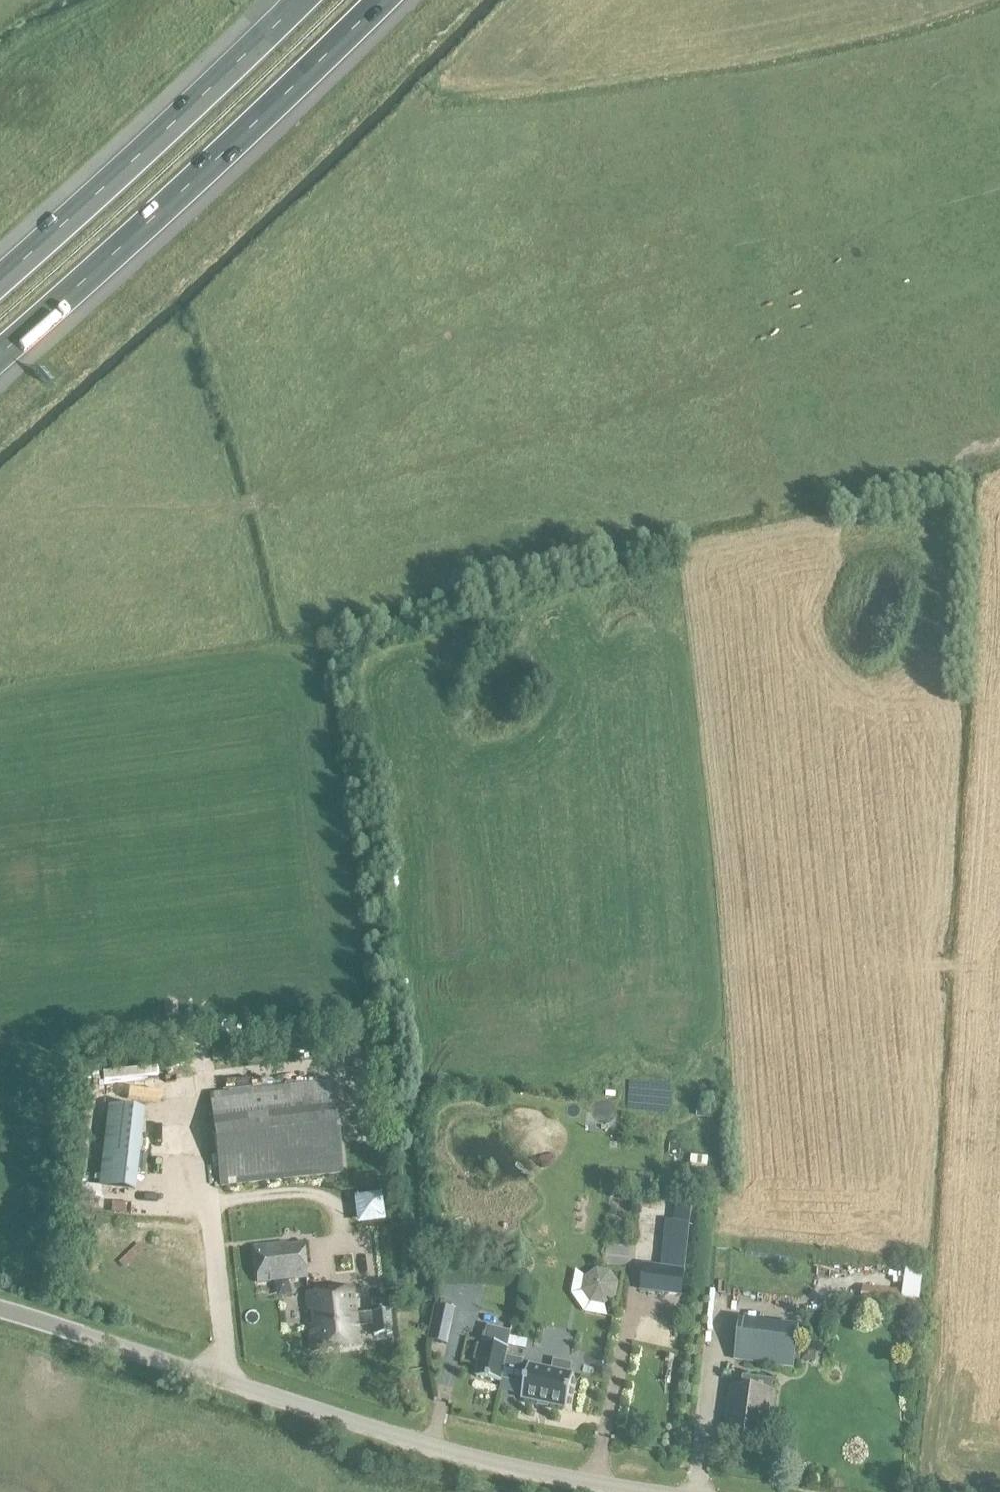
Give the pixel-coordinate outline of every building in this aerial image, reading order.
[(333,1080),(209,1094),(221,1189),(237,1188),(317,1177),(343,1173),(333,1080)] [(117,1102),(95,1105),(98,1123),(120,1120),(117,1102)] [(111,1173),(107,1197),(126,1201),(124,1210),(137,1212),(143,1178),(111,1173)] [(288,1247),(287,1245),(255,1248),(259,1283),(271,1282),(270,1272),(294,1270),(295,1279),(306,1278),(303,1243),(299,1243),(299,1246),(288,1247)] [(641,1292),(683,1296),(685,1269),(644,1265),(641,1292)] [(596,1269),(585,1277),(583,1291),(590,1304),(605,1306),(617,1298),(620,1283),(611,1272),(596,1269)] [(357,1346),(351,1292),(308,1297),(314,1351),(357,1346)] [(432,1317),(427,1341),(447,1346),(453,1321),(432,1317)] [(502,1379),(506,1359),(508,1349),(508,1346),(510,1336),(511,1333),(514,1320),(512,1320),(512,1321),(513,1321),(510,1333),(489,1328),(485,1343),(484,1343),(484,1347),(478,1346),(475,1360),(481,1361),(477,1378),(501,1383),(502,1379)] [(794,1368),(796,1355),(800,1328),(740,1320),(734,1360),(794,1368)] [(510,1336),(508,1346),(509,1346),(518,1348),(520,1338),(518,1338),(510,1336)] [(506,1359),(502,1379),(525,1384),(522,1399),(567,1409),(574,1375),(529,1365),(529,1369),(522,1368),(523,1362),(506,1359)] [(731,1387),(724,1439),(761,1444),(764,1415),(772,1416),(775,1393),(771,1393),(772,1380),(745,1376),(743,1389),(731,1387)]
